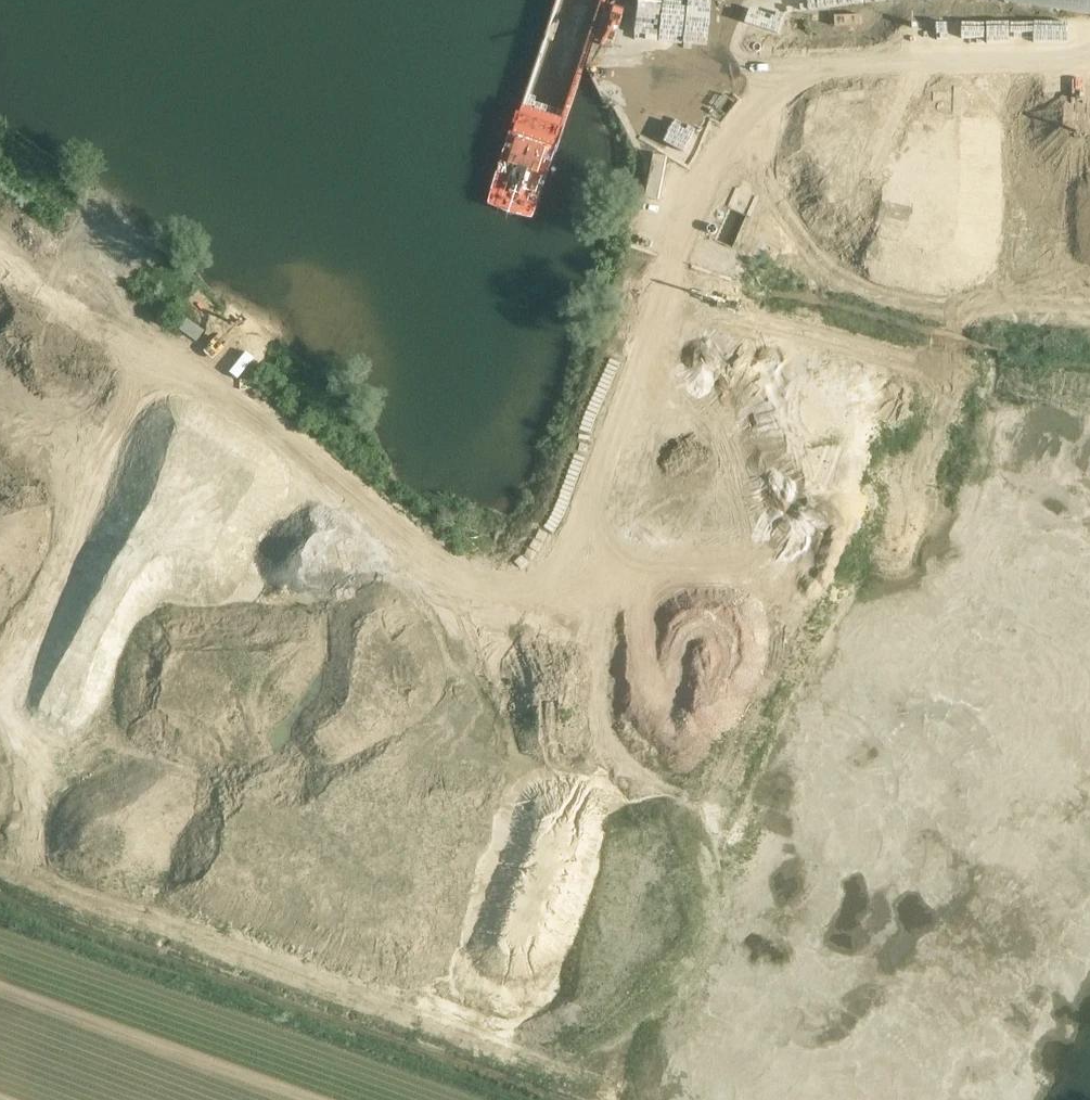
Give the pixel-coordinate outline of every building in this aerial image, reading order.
[(709,0),(681,0),(681,7),(709,8),(709,0)] [(1089,14),(1089,0),(1002,0),(1089,14)] [(680,94),(671,111),(648,99),(640,115),(684,139),(702,106),(680,94)]
